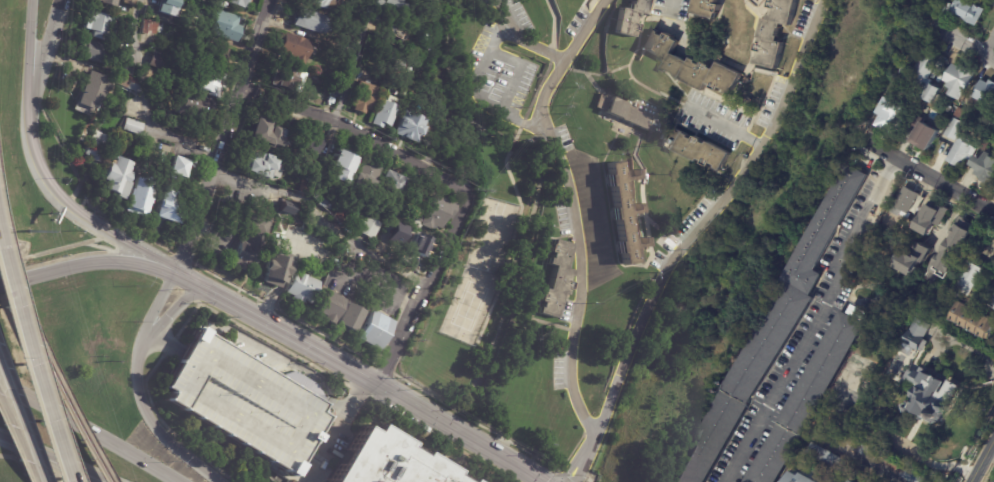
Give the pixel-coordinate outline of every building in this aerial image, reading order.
[(96,3),(97,0),(119,0),(117,8),(96,3)] [(123,3),(124,0),(137,0),(135,8),(123,3)] [(158,13),(162,0),(178,0),(181,1),(178,9),(179,10),(176,19),(158,13)] [(225,10),(196,0),(247,0),(251,1),(248,10),(227,4),(225,10)] [(298,3),(299,0),(337,0),(333,14),(298,3)] [(375,5),(377,0),(401,0),(397,13),(375,5)] [(631,5),(632,0),(651,0),(648,15),(639,13),(637,19),(634,18),(633,24),(638,25),(636,33),(634,32),(633,38),(612,33),(618,8),(627,10),(628,5),(631,5)] [(692,14),(695,0),(718,0),(717,5),(721,6),(717,20),(692,14)] [(768,8),(770,0),(772,1),(772,0),(796,0),(791,27),(782,25),(781,25),(780,29),(778,29),(776,37),(778,38),(777,43),(783,44),(778,70),(754,65),(756,59),(758,59),(759,53),(755,52),(757,44),(759,44),(760,39),(758,38),(762,20),(767,21),(768,15),(771,16),(772,9),(768,8)] [(949,12),(955,0),(966,0),(984,10),(977,22),(975,26),(949,12)] [(317,35),(289,27),(294,9),(325,18),(320,36),(317,35)] [(238,17),(240,18),(237,26),(242,28),(237,43),(208,33),(217,10),(238,17)] [(114,18),(111,26),(118,28),(113,45),(91,38),(93,32),(84,30),(90,11),(114,18)] [(159,24),(158,35),(143,33),(145,20),(160,22),(159,24)] [(383,31),(405,39),(408,29),(386,22),(383,31)] [(657,31),(659,32),(658,34),(663,37),(665,33),(673,38),(672,39),(679,42),(673,52),(688,60),(690,57),(697,60),(696,62),(700,65),(702,61),(710,65),(709,66),(714,69),(718,61),(742,75),(731,95),(719,88),(718,90),(711,86),(712,84),(708,82),(703,91),(663,69),(666,61),(643,48),(654,29),(657,31)] [(313,49),(311,54),(309,54),(308,56),(306,55),(302,66),(282,59),(283,56),(276,53),(276,51),(272,50),(277,34),(282,36),(283,33),(315,44),(313,49)] [(229,52),(223,70),(195,61),(198,51),(194,49),(197,40),(229,50),(229,52)] [(82,59),(84,54),(80,52),(82,44),(86,45),(87,41),(109,47),(109,48),(112,49),(108,65),(104,64),(104,66),(82,59)] [(346,44),(353,47),(351,53),(344,51),(346,44)] [(940,56),(929,78),(933,80),(928,89),(911,79),(916,69),(914,68),(925,48),(940,56)] [(120,49),(130,52),(128,59),(118,56),(120,49)] [(156,52),(168,55),(163,71),(150,66),(155,51),(156,52)] [(966,66),(976,71),(960,99),(948,92),(951,88),(946,85),(948,82),(943,79),(953,63),(959,66),(961,63),(966,66)] [(300,87),(297,96),(268,85),(275,65),(304,75),(300,87)] [(223,86),(223,87),(226,88),(225,94),(221,93),(219,100),(207,97),(208,94),(192,89),(193,87),(180,83),(183,75),(192,78),(196,66),(227,76),(223,86)] [(937,66),(941,68),(937,75),(933,73),(937,66)] [(141,81),(142,81),(137,93),(114,84),(111,93),(109,92),(102,109),(97,106),(95,112),(78,106),(91,72),(115,81),(118,72),(141,81)] [(989,79),(993,81),(993,91),(987,104),(972,96),(981,79),(988,83),(989,79)] [(372,87),(375,88),(366,112),(363,111),(361,115),(350,112),(352,107),(349,106),(357,82),(361,84),(362,81),(367,83),(367,85),(372,87)] [(942,88),(934,102),(924,97),(932,82),(942,88)] [(343,85),(338,100),(326,96),(330,84),(336,85),(337,83),(343,85)] [(218,103),(212,125),(176,114),(179,103),(184,105),(187,93),(218,103)] [(606,96),(609,98),(609,96),(626,103),(625,106),(660,121),(655,133),(602,111),(602,109),(595,106),(600,94),(606,96)] [(879,126),(875,124),(880,114),(881,114),(884,108),(883,107),(884,105),(881,104),(884,98),(887,100),(888,98),(908,107),(894,134),(879,126)] [(383,103),(395,108),(386,129),(379,126),(377,130),(368,126),(379,101),(383,103)] [(947,103),(953,107),(951,112),(944,108),(947,103)] [(960,107),(968,111),(958,130),(950,126),(955,115),(959,106),(960,107)] [(939,114),(935,121),(928,117),(932,110),(939,114)] [(419,126),(411,145),(403,141),(403,142),(397,139),(397,138),(390,135),(393,129),(391,129),(395,120),(396,120),(399,113),(414,120),(415,119),(421,121),(419,126)] [(918,115),(927,120),(926,122),(940,130),(929,150),(912,140),(916,133),(909,128),(917,114),(918,115)] [(965,124),(953,118),(944,135),(956,141),(965,124)] [(992,118),(993,119),(993,129),(991,134),(985,131),(992,118)] [(128,119),(145,125),(142,137),(124,131),(128,119)] [(285,131),(288,132),(281,152),(270,148),(271,147),(250,140),(258,119),(273,124),(272,127),(285,131)] [(731,153),(722,171),(717,169),(718,166),(713,163),(711,167),(703,163),(704,161),(699,159),(698,161),(675,150),(677,146),(670,142),(677,128),(691,136),(689,138),(694,140),(696,136),(703,140),(702,141),(707,144),(708,141),(731,153)] [(94,171),(88,168),(92,161),(87,159),(86,161),(82,159),(96,131),(112,139),(95,172),(94,171)] [(323,136),(319,149),(317,148),(315,156),(304,153),(305,148),(300,147),(304,131),(311,133),(312,131),(318,132),(317,135),(323,136)] [(959,139),(976,149),(970,160),(966,158),(961,168),(946,160),(957,139),(959,139)] [(354,157),(345,176),(343,175),(337,188),(324,182),(329,172),(323,169),(331,153),(333,153),(336,148),(354,157)] [(984,151),(993,156),(993,180),(992,179),(989,185),(980,181),(979,180),(981,178),(973,174),(975,170),(974,169),(975,167),(969,164),(974,154),(981,158),(984,151)] [(268,179),(265,178),(265,179),(247,174),(254,153),(266,157),(266,156),(279,160),(278,163),(284,165),(278,182),(273,180),(272,181),(268,179)] [(102,181),(109,164),(113,166),(116,157),(133,164),(129,173),(132,174),(127,184),(130,185),(122,202),(114,199),(115,196),(102,191),(106,183),(102,181)] [(191,166),(186,180),(170,175),(176,158),(192,163),(191,166)] [(377,167),(362,198),(344,188),(359,158),(377,167)] [(631,176),(636,176),(636,171),(640,170),(641,180),(625,182),(626,185),(625,186),(627,206),(629,205),(630,212),(638,210),(637,204),(641,204),(642,213),(631,215),(631,220),(630,220),(632,239),(634,239),(634,244),(643,243),(643,238),(647,238),(648,246),(635,248),(635,253),(634,253),(635,263),(622,265),(620,253),(618,254),(617,243),(619,243),(616,220),(613,220),(612,209),(614,209),(611,187),(609,187),(607,175),(609,175),(608,163),(621,162),(623,172),(624,172),(625,177),(631,176)] [(811,297),(704,481),(669,481),(784,282),(778,278),(845,162),(848,164),(866,175),(812,269),(820,274),(808,295),(811,297)] [(402,180),(394,198),(374,189),(383,171),(390,174),(389,176),(393,177),(393,176),(402,180)] [(144,220),(124,213),(127,206),(128,206),(130,199),(128,199),(131,192),(132,192),(137,180),(154,186),(151,196),(154,197),(151,207),(149,206),(144,220)] [(920,194),(909,212),(912,213),(908,219),(901,215),(901,217),(891,211),(905,186),(920,194)] [(163,223),(154,220),(164,191),(177,195),(173,206),(185,210),(179,228),(163,223)] [(316,204),(321,192),(334,198),(328,210),(316,204)] [(451,203),(444,218),(440,216),(435,228),(428,225),(426,229),(418,226),(415,229),(410,227),(412,221),(416,221),(416,220),(413,219),(416,211),(422,214),(431,194),(451,203)] [(389,199),(394,201),(391,207),(386,205),(389,199)] [(279,200),(293,204),(289,215),(276,211),(279,200)] [(949,209),(939,226),(934,223),(927,235),(913,227),(927,203),(931,206),(934,202),(941,206),(942,205),(949,209)] [(331,217),(335,208),(343,212),(338,221),(331,217)] [(631,237),(639,236),(638,214),(629,215),(631,237)] [(365,216),(379,223),(371,240),(355,232),(364,215),(365,216)] [(249,270),(247,275),(234,271),(235,269),(232,268),(241,239),(253,242),(255,235),(246,233),(251,216),(271,222),(257,266),(254,265),(252,272),(249,270)] [(977,227),(945,280),(929,270),(938,255),(941,256),(943,252),(942,252),(950,238),(951,239),(953,235),(951,234),(961,217),(977,227)] [(568,280),(568,281),(572,282),(568,296),(563,294),(556,319),(537,313),(539,308),(541,308),(542,302),(538,301),(540,293),(543,294),(544,289),(548,290),(554,266),(547,264),(549,258),(551,258),(552,253),(547,251),(549,244),(553,245),(554,239),(573,245),(566,268),(574,270),(572,278),(569,277),(568,280)] [(931,250),(923,264),(919,262),(911,275),(893,265),(902,250),(910,255),(918,242),(931,250)] [(415,266),(406,262),(407,259),(402,257),(406,248),(420,254),(415,266)] [(290,258),(288,263),(291,264),(284,288),(281,287),(280,291),(262,285),(264,281),(263,280),(272,252),(290,258)] [(984,269),(969,296),(952,287),(967,260),(984,269)] [(290,301),(291,298),(284,295),(294,272),(320,284),(310,306),(303,303),(302,306),(290,301)] [(313,314),(325,293),(336,299),(337,296),(345,300),(331,328),(323,323),(324,320),(313,314)] [(960,302),(993,321),(993,330),(988,341),(950,319),(960,302)] [(860,320),(847,312),(851,305),(857,308),(860,303),(868,307),(860,320)] [(335,327),(347,306),(364,315),(352,337),(335,327)] [(863,324),(776,481),(745,481),(839,310),(842,312),(863,324)] [(377,354),(355,343),(371,313),(377,316),(378,313),(388,318),(386,322),(392,326),(377,354)] [(154,393),(287,474),(322,415),(316,411),(321,402),(214,337),(195,325),(179,351),(154,393)] [(922,341),(929,325),(942,331),(935,347),(922,341)] [(903,335),(909,332),(913,341),(907,344),(903,335)] [(931,375),(945,383),(940,392),(941,393),(949,380),(960,387),(954,399),(948,400),(946,403),(946,408),(944,411),(945,412),(940,422),(933,424),(924,419),(922,422),(916,419),(918,416),(909,411),(902,413),(901,406),(907,404),(910,406),(913,398),(911,397),(918,383),(916,383),(923,371),(931,375)] [(446,474),(459,481),(324,481),(359,425),(369,431),(373,424),(404,443),(402,447),(417,456),(419,452),(449,471),(446,474)] [(844,433),(932,481),(908,481),(838,444),(844,433)] [(542,442),(546,444),(540,454),(536,452),(542,442)] [(851,464),(845,474),(805,453),(811,443),(851,464)] [(813,480),(816,481),(788,481),(795,471),(802,474),(806,466),(808,467),(817,472),(813,480)]
